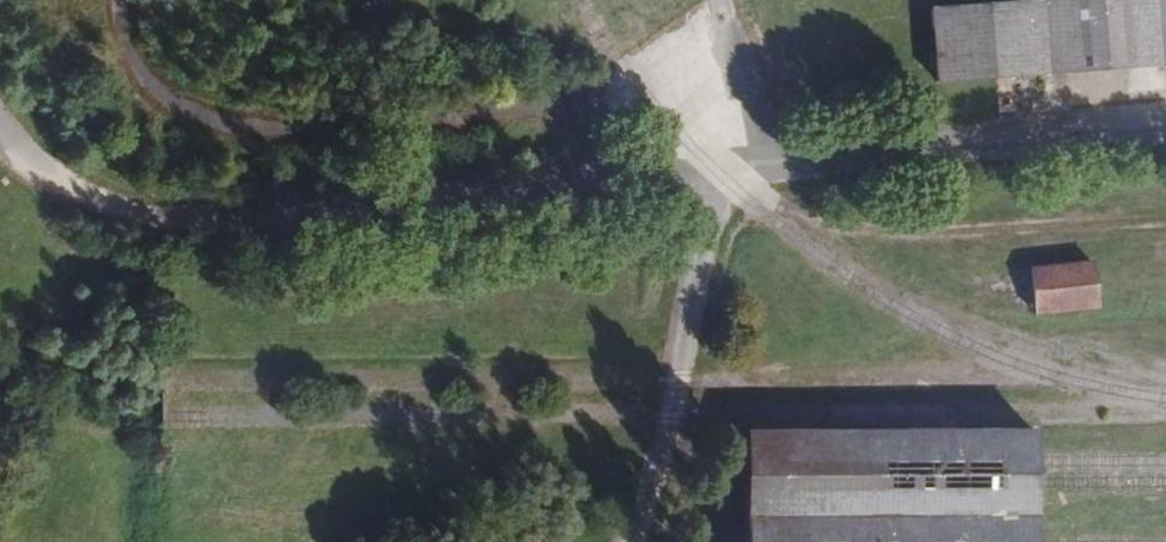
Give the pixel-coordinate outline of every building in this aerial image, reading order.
[(1033,2),(921,12),(927,85),(1165,63),(1165,0),(1032,0),(1033,2)] [(1097,263),(1037,270),(1042,317),(1102,310),(1097,263)] [(740,541),(1028,541),(1027,485),(1027,463),(1027,427),(739,431),(740,541)]
